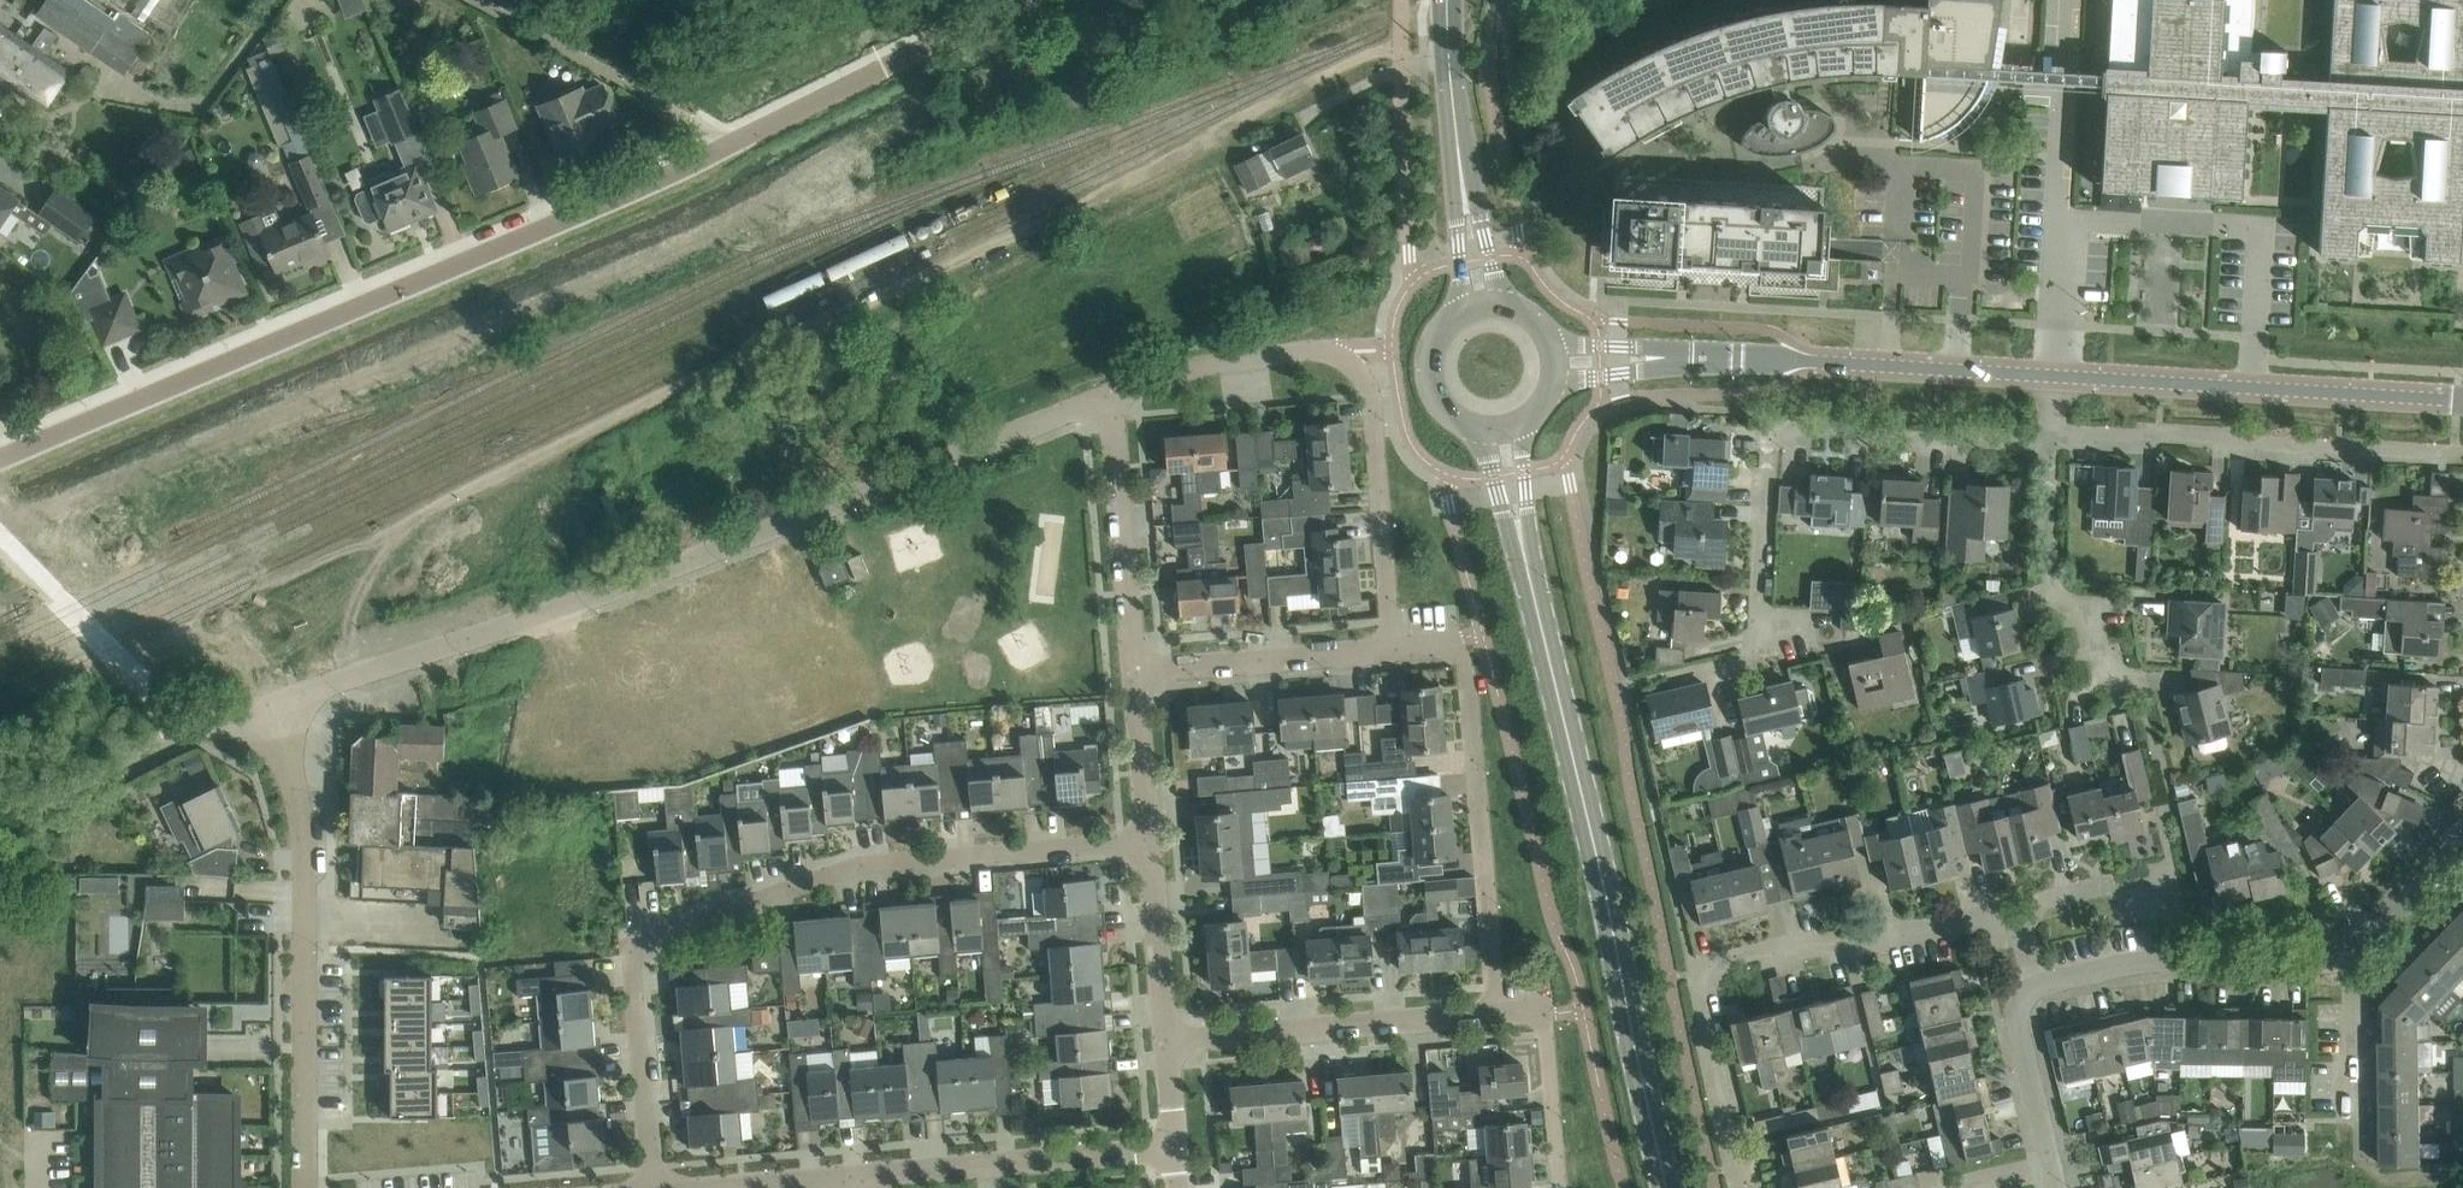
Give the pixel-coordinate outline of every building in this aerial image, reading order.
[(37,15),(92,52),(108,29),(113,21),(84,0),(48,0),(37,15)] [(1991,67),(1991,62),(2001,0),(1928,0),(1927,5),(1883,2),(1871,2),(1858,2),(1847,2),(1838,3),(1822,4),(1809,5),(1798,7),(1784,9),(1773,11),(1760,13),(1745,17),(1734,20),(1721,23),(1702,30),(1689,34),(1681,37),(1673,41),(1660,46),(1644,53),(1632,59),(1624,64),(1614,69),(1605,75),(1589,84),(1580,90),(1569,98),(1603,146),(1600,148),(1606,157),(1597,164),(1599,166),(1614,155),(1628,145),(1638,138),(1649,132),(1662,125),(1675,118),(1682,115),(1692,110),(1703,105),(1717,100),(1725,97),(1737,93),(1749,90),(1757,88),(1771,84),(1774,101),(1772,102),(1771,104),(1770,105),(1768,108),(1768,110),(1767,111),(1767,113),(1767,115),(1767,117),(1765,118),(1761,120),(1756,123),(1751,126),(1748,128),(1746,131),(1744,134),(1743,135),(1742,137),(1742,139),(1742,140),(1742,142),(1742,143),(1743,145),(1744,146),(1745,148),(1747,149),(1748,150),(1752,152),(1757,154),(1763,155),(1772,156),(1780,155),(1784,155),(1790,154),(1796,153),(1801,151),(1808,149),(1816,146),(1819,144),(1824,141),(1826,139),(1830,136),(1832,134),(1833,132),(1834,130),(1835,129),(1836,128),(1836,126),(1836,125),(1836,123),(1836,121),(1835,119),(1834,118),(1833,117),(1830,115),(1829,114),(1825,112),(1820,111),(1818,110),(1810,109),(1804,109),(1803,108),(1802,107),(1801,105),(1800,104),(1799,102),(1796,100),(1794,99),(1793,98),(1790,97),(1786,81),(1804,77),(1823,75),(1840,73),(1857,72),(1868,72),(1885,72),(1895,72),(1923,74),(1919,140),(1929,137),(1931,136),(1939,133),(1943,131),(1949,128),(1954,124),(1959,120),(1965,115),(1968,111),(1972,107),(1974,104),(1976,101),(1980,95),(1983,89),(1985,85),(1986,81),(1987,78),(1989,74),(1991,67)] [(2101,189),(2163,193),(2164,163),(2181,164),(2179,194),(2241,197),(2247,101),(2328,106),(2319,252),(2355,254),(2357,228),(2362,224),(2362,221),(2420,224),(2420,227),(2424,232),(2425,232),(2423,258),(2459,260),(2462,195),(2462,0),(2334,0),(2329,84),(2280,81),(2280,70),(2285,70),(2286,50),(2260,48),(2263,0),(2112,0),(2108,70),(2102,69),(2100,94),(2107,94),(2101,189)] [(3,24),(0,22),(0,79),(10,86),(36,48),(33,47),(34,46),(33,45),(9,29),(3,24)] [(71,71),(46,54),(59,36),(45,26),(33,45),(34,46),(33,47),(36,48),(10,86),(45,109),(58,89),(71,71)] [(278,33),(265,38),(271,53),(284,48),(278,33)] [(273,59),(248,68),(280,147),(284,145),(292,164),(291,164),(310,209),(332,200),(313,155),(273,59)] [(91,85),(94,83),(98,78),(97,72),(94,69),(91,68),(87,67),(82,70),(81,72),(80,77),(80,81),(84,84),(88,86),(91,85)] [(539,106),(561,159),(605,141),(600,127),(618,120),(603,85),(585,92),(583,88),(539,106)] [(421,132),(402,87),(373,99),(392,144),(421,132)] [(516,128),(505,100),(501,91),(489,96),(493,105),(476,112),(485,132),(463,142),(471,161),(464,164),(477,194),(518,177),(500,134),(516,128)] [(1316,163),(1310,151),(1301,133),(1271,148),(1258,155),(1237,165),(1249,191),(1271,181),(1285,178),(1316,163)] [(257,151),(251,153),(248,159),(250,165),(257,168),(263,166),(266,160),(264,153),(257,151)] [(54,154),(48,163),(57,170),(63,161),(54,154)] [(390,231),(439,210),(418,161),(387,174),(389,178),(371,186),(372,189),(359,194),(357,198),(366,219),(371,221),(384,216),(390,231)] [(11,212),(22,219),(31,207),(20,199),(0,185),(0,228),(11,212)] [(56,189),(40,213),(80,240),(96,216),(56,189)] [(1615,194),(1612,245),(1625,245),(1624,258),(1806,269),(1807,256),(1820,257),(1824,206),(1615,194)] [(282,227),(281,222),(280,220),(266,225),(262,213),(241,222),(259,266),(273,260),(278,272),(315,257),(316,261),(331,255),(322,233),(313,214),(282,227)] [(1286,269),(1312,261),(1305,238),(1279,245),(1286,269)] [(238,274),(230,257),(225,259),(218,242),(199,249),(201,255),(179,264),(184,275),(173,280),(182,302),(189,321),(222,307),(219,302),(235,295),(233,290),(235,283),(232,276),(238,274)] [(99,254),(70,292),(87,321),(95,318),(96,321),(105,343),(127,334),(117,312),(112,299),(99,270),(98,270),(98,273),(91,276),(89,270),(101,255),(99,254)] [(0,377),(0,411),(16,389),(0,377)] [(1668,412),(1667,426),(1688,427),(1688,413),(1668,412)] [(1274,458),(1310,455),(1347,452),(1344,422),(1307,425),(1309,437),(1274,440),(1273,430),(1253,431),(1256,460),(1258,460),(1274,458)] [(1258,467),(1258,460),(1256,460),(1253,431),(1236,433),(1241,488),(1258,487),(1256,467),(1258,467)] [(1201,521),(1209,520),(1208,513),(1206,500),(1206,497),(1204,497),(1203,491),(1221,490),(1219,467),(1226,466),(1223,432),(1194,435),(1201,521)] [(1174,523),(1201,521),(1194,435),(1166,437),(1169,471),(1182,470),(1185,503),(1172,505),(1174,523)] [(1685,499),(1697,500),(1721,501),(1722,487),(1728,488),(1729,460),(1724,460),(1725,439),(1660,436),(1658,462),(1684,463),(1683,483),(1686,483),(1685,499)] [(1262,518),(1323,513),(1331,512),(1330,495),(1324,495),(1323,486),(1350,484),(1347,452),(1310,455),(1312,478),(1293,479),(1295,498),(1261,500),(1262,518)] [(1274,459),(1259,460),(1260,472),(1275,471),(1274,459)] [(1609,461),(1607,495),(1622,496),(1624,462),(1609,461)] [(2151,546),(2153,521),(2154,497),(2135,496),(2137,468),(2096,465),(2093,516),(2124,518),(2122,544),(2151,546)] [(1165,467),(1149,468),(1151,484),(1160,483),(1166,476),(1165,467)] [(2224,541),(2225,520),(2226,496),(2209,495),(2210,490),(2212,490),(2213,472),(2170,469),(2167,517),(2168,517),(2167,524),(2205,527),(2204,540),(2224,541)] [(2297,532),(2297,528),(2297,524),(2298,500),(2276,498),(2277,476),(2244,474),(2241,529),(2297,532)] [(1865,526),(1866,516),(1867,492),(1851,491),(1852,477),(1810,475),(1810,486),(1795,486),(1794,513),(1811,514),(1811,527),(1831,528),(1831,523),(1865,526)] [(2314,478),(2312,516),(2311,529),(2297,528),(2297,532),(2296,549),(2293,592),(2314,593),(2317,550),(2313,550),(2314,542),(2326,543),(2335,534),(2335,527),(2353,528),(2355,480),(2314,478)] [(1938,541),(1939,524),(1941,500),(1922,499),(1923,481),(1882,479),(1880,521),(1914,524),(1913,539),(1938,541)] [(1982,559),(1984,535),(2004,536),(2007,486),(1969,484),(1969,490),(1950,489),(1947,556),(1982,559)] [(2360,487),(2359,504),(2369,504),(2370,487),(2360,487)] [(2396,575),(2419,576),(2443,578),(2445,547),(2431,546),(2431,532),(2446,532),(2448,496),(2413,494),(2412,510),(2385,508),(2383,538),(2393,539),(2392,555),(2398,555),(2396,575)] [(1622,496),(1607,495),(1606,511),(1627,512),(1628,496),(1622,496)] [(1702,501),(1678,500),(1663,499),(1661,536),(1676,537),(1676,553),(1698,554),(1698,563),(1723,565),(1726,520),(1714,520),(1715,502),(1702,501)] [(1325,529),(1323,513),(1262,518),(1264,541),(1264,551),(1265,551),(1283,549),(1283,548),(1304,546),(1306,572),(1306,573),(1357,568),(1354,538),(1325,540),(1325,529)] [(1209,520),(1201,521),(1203,551),(1204,551),(1209,612),(1239,610),(1236,575),(1229,576),(1228,560),(1221,561),(1218,522),(1209,523),(1209,520)] [(1181,614),(1209,612),(1204,551),(1203,551),(1201,521),(1174,523),(1176,547),(1188,546),(1189,553),(1190,567),(1178,568),(1181,614)] [(1267,573),(1265,551),(1264,551),(1264,541),(1245,543),(1249,597),(1269,595),(1267,576),(1267,573)] [(870,574),(862,553),(848,558),(857,580),(870,574)] [(827,587),(851,578),(844,560),(820,569),(827,587)] [(2136,565),(2135,580),(2149,581),(2150,571),(2150,566),(2136,565)] [(1359,600),(1357,568),(1306,573),(1306,572),(1267,576),(1269,595),(1269,605),(1288,603),(1287,595),(1304,594),(1321,592),(1322,603),(1359,600)] [(2376,572),(2366,571),(2365,596),(2375,596),(2376,572)] [(1860,610),(1861,586),(1838,585),(1837,609),(1841,609),(1860,610)] [(1721,592),(1697,591),(1659,589),(1658,620),(1673,620),(1672,638),(1672,647),(1657,646),(1656,669),(1684,662),(1685,647),(1684,647),(1685,638),(1703,639),(1705,615),(1720,616),(1721,592)] [(2328,595),(2309,606),(2319,622),(2338,612),(2328,595)] [(2427,601),(2386,599),(2341,595),(2340,609),(2352,609),(2352,616),(2385,618),(2383,651),(2439,655),(2441,621),(2426,620),(2427,601)] [(2013,607),(2010,608),(1983,614),(1979,597),(1951,604),(1959,638),(1975,634),(1981,657),(2016,648),(2014,639),(2020,637),(2013,607)] [(2171,600),(2169,632),(2181,633),(2180,653),(2200,655),(2199,669),(2219,670),(2223,603),(2195,601),(2173,600),(2171,600)] [(1865,610),(1860,610),(1841,609),(1840,628),(1867,630),(1868,631),(1877,629),(1883,654),(1848,662),(1859,708),(1894,699),(1892,691),(1912,686),(1898,630),(1887,633),(1881,611),(1865,610)] [(2366,668),(2322,666),(2321,683),(2365,686),(2366,668)] [(1993,723),(2015,718),(2038,712),(2032,688),(2024,690),(2021,679),(2004,683),(2000,667),(1964,675),(1970,702),(1988,698),(1993,723)] [(2199,669),(2190,668),(2196,691),(2177,695),(2178,699),(2180,698),(2182,705),(2179,705),(2188,742),(2197,740),(2199,750),(2204,753),(2226,747),(2228,744),(2225,733),(2229,732),(2220,695),(2244,688),(2240,671),(2219,670),(2199,669)] [(1714,724),(1710,706),(1704,682),(1648,695),(1658,738),(1714,724)] [(1807,688),(1793,691),(1791,682),(1768,687),(1769,692),(1740,698),(1748,730),(1813,714),(1817,710),(1813,691),(1807,688)] [(2437,686),(2413,684),(2379,682),(2378,700),(2387,701),(2386,718),(2435,721),(2437,686)] [(1398,721),(1442,717),(1439,686),(1402,689),(1403,702),(1376,704),(1375,693),(1358,695),(1360,724),(1398,721)] [(1345,732),(1344,720),(1342,694),(1311,697),(1314,734),(1316,749),(1346,746),(1345,732)] [(1283,737),(1314,734),(1311,697),(1280,699),(1283,737)] [(1251,702),(1220,704),(1224,754),(1255,752),(1254,739),(1251,702)] [(1220,704),(1189,707),(1192,744),(1204,743),(1205,756),(1224,754),(1220,704)] [(948,725),(947,714),(934,715),(935,726),(948,725)] [(1365,780),(1393,777),(1392,761),(1412,759),(1411,751),(1445,748),(1442,717),(1398,721),(1399,736),(1381,737),(1383,760),(1373,761),(1372,750),(1363,751),(1365,780)] [(2435,721),(2386,718),(2376,718),(2374,758),(2361,757),(2357,766),(2385,778),(2407,788),(2414,772),(2400,766),(2400,761),(2416,763),(2416,753),(2433,754),(2435,721)] [(2093,758),(2085,723),(2069,727),(2077,762),(2093,758)] [(411,770),(427,771),(428,757),(445,758),(445,750),(446,726),(399,724),(398,736),(363,734),(354,742),(352,791),(398,792),(398,768),(411,768),(411,770)] [(1085,744),(1085,748),(1055,751),(1053,732),(1037,733),(1043,802),(1058,801),(1058,804),(1087,802),(1086,791),(1102,790),(1098,743),(1085,744)] [(1022,754),(995,756),(1000,809),(1028,807),(1028,804),(1043,802),(1037,733),(1020,734),(1022,754)] [(1742,779),(1733,738),(1732,739),(1731,734),(1712,739),(1721,774),(1723,784),(1742,779)] [(1769,760),(1753,764),(1746,735),(1733,738),(1742,779),(1744,787),(1781,779),(1777,764),(1769,760)] [(870,818),(864,748),(863,737),(852,738),(853,749),(848,750),(849,769),(823,771),(828,824),(855,822),(855,819),(870,818)] [(967,739),(950,741),(957,810),(957,819),(982,817),(981,811),(1000,809),(995,756),(969,758),(967,739)] [(942,812),(957,810),(950,741),(934,742),(936,761),(909,763),(914,817),(942,814),(942,812)] [(2299,742),(2286,749),(2292,759),(2305,752),(2299,742)] [(914,817),(909,763),(882,766),(881,747),(864,748),(870,818),(885,816),(885,819),(914,817)] [(2110,829),(2109,829),(2111,838),(2145,830),(2138,800),(2152,797),(2140,748),(2121,752),(2130,789),(2103,796),(2102,796),(2110,829)] [(209,765),(202,750),(186,758),(193,773),(209,765)] [(1347,781),(1365,780),(1363,751),(1344,752),(1347,781)] [(823,771),(823,763),(822,753),(812,754),(812,764),(805,764),(807,783),(781,786),(786,839),(813,836),(813,834),(829,832),(828,824),(823,771)] [(1274,788),(1291,786),(1289,757),(1272,759),(1274,788)] [(1256,789),(1274,788),(1272,759),(1254,760),(1255,780),(1256,789)] [(2401,795),(2382,787),(2384,783),(2360,773),(2348,784),(2353,790),(2352,790),(2359,796),(2340,816),(2375,850),(2395,829),(2384,818),(2389,812),(2393,814),(2401,795)] [(1228,791),(1227,782),(1226,774),(1198,776),(1199,794),(1228,791)] [(1393,777),(1365,780),(1347,781),(1348,792),(1348,800),(1398,796),(1399,811),(1389,812),(1391,831),(1396,830),(1451,825),(1449,794),(1418,797),(1416,775),(1393,777)] [(786,839),(781,786),(780,777),(763,779),(763,781),(737,783),(744,853),(771,851),(771,848),(786,847),(786,839)] [(723,813),(697,815),(702,868),(729,866),(729,871),(745,870),(744,853),(737,783),(736,783),(736,778),(724,780),(725,793),(721,793),(723,813)] [(1347,781),(1339,782),(1340,793),(1348,792),(1347,781)] [(2187,781),(2175,784),(2178,796),(2190,793),(2187,781)] [(701,868),(697,815),(696,807),(695,807),(693,782),(683,785),(664,787),(667,811),(673,810),(675,828),(649,830),(651,850),(655,849),(658,883),(686,880),(686,877),(702,876),(701,868)] [(2018,860),(2051,853),(2046,832),(2061,829),(2051,788),(2050,783),(2003,794),(2018,860)] [(196,873),(213,875),(237,876),(239,848),(232,848),(232,832),(242,828),(221,784),(207,791),(205,786),(163,806),(173,828),(180,840),(195,833),(205,853),(189,861),(196,873)] [(2101,786),(2068,794),(2066,784),(2051,788),(2061,829),(2067,828),(2066,823),(2070,822),(2074,837),(2109,829),(2110,829),(2102,796),(2103,796),(2101,786)] [(1201,846),(1238,843),(1252,842),(1253,842),(1250,807),(1275,805),(1274,788),(1256,789),(1245,790),(1246,804),(1228,806),(1229,813),(1198,815),(1201,846)] [(638,789),(614,790),(616,818),(640,816),(638,789)] [(351,833),(359,834),(365,843),(363,881),(352,881),(352,895),(363,896),(363,898),(451,902),(449,926),(482,927),(475,845),(473,845),(475,821),(508,822),(513,797),(411,793),(398,792),(352,791),(351,833)] [(2272,838),(2285,830),(2263,793),(2250,801),(2265,827),(2238,834),(2240,840),(2239,840),(2252,890),(2252,892),(2253,898),(2288,889),(2278,849),(2272,838)] [(2018,860),(2003,794),(1956,806),(1965,844),(1964,845),(1966,851),(1981,848),(1986,868),(2018,860)] [(2206,848),(2208,847),(2199,808),(2197,796),(2177,800),(2190,854),(2207,850),(2206,848)] [(1965,844),(1956,806),(1955,802),(1928,808),(1933,826),(1913,831),(1924,880),(1949,874),(1950,876),(1957,874),(1951,848),(1964,845),(1965,844)] [(1742,809),(1739,810),(1748,845),(1766,840),(1758,805),(1757,805),(1742,809)] [(1866,842),(1861,823),(1859,812),(1839,817),(1842,830),(1816,836),(1824,875),(1836,872),(1840,888),(1861,883),(1852,845),(1866,842)] [(1782,837),(1766,840),(1774,873),(1787,870),(1793,891),(1794,900),(1811,896),(1809,888),(1827,883),(1824,875),(1816,836),(1813,823),(1812,823),(1810,816),(1779,823),(1782,837)] [(2355,871),(2375,850),(2340,816),(2321,835),(2314,829),(2304,841),(2321,877),(2339,868),(2338,865),(2343,859),(2355,871)] [(1879,831),(1876,820),(1861,823),(1866,842),(1870,859),(1884,856),(1891,888),(1924,880),(1913,831),(1881,839),(1879,831)] [(1338,823),(1322,825),(1324,837),(1344,834),(1343,823),(1338,823)] [(1420,880),(1418,859),(1454,856),(1451,825),(1396,830),(1398,860),(1375,861),(1377,883),(1379,883),(1398,882),(1402,882),(1420,880)] [(2239,840),(2208,847),(2206,848),(2207,850),(2218,900),(2252,892),(2252,890),(2239,840)] [(1238,843),(1201,846),(1203,877),(1241,874),(1241,871),(1255,870),(1252,842),(1238,843)] [(1725,873),(1720,850),(1701,854),(1702,860),(1693,863),(1691,858),(1672,862),(1679,891),(1693,887),(1702,926),(1736,919),(1725,873)] [(1768,911),(1761,881),(1757,865),(1725,873),(1736,919),(1768,911)] [(1254,894),(1260,894),(1288,892),(1307,890),(1331,889),(1329,870),(1252,877),(1254,894)] [(1351,872),(1332,875),(1333,885),(1353,883),(1351,872)] [(93,892),(93,876),(81,876),(81,892),(93,892)] [(1028,933),(1098,927),(1096,912),(1099,911),(1096,878),(1063,881),(1064,885),(1044,887),(1046,914),(1027,916),(1028,933)] [(1425,880),(1426,898),(1454,895),(1453,878),(1425,880)] [(1410,923),(1401,924),(1398,882),(1379,883),(1384,938),(1399,937),(1402,970),(1432,967),(1430,929),(1429,929),(1428,911),(1416,912),(1411,919),(1410,923)] [(1365,923),(1337,924),(1342,975),(1372,972),(1370,940),(1384,938),(1379,883),(1377,883),(1362,884),(1365,923)] [(185,899),(159,899),(159,885),(147,885),(144,918),(185,918),(185,899)] [(1288,892),(1290,909),(1291,921),(1309,919),(1307,890),(1288,892)] [(1261,912),(1290,909),(1288,892),(1260,894),(1261,912)] [(1001,968),(999,935),(997,919),(995,898),(980,900),(979,897),(951,899),(951,902),(952,902),(956,953),(957,953),(983,950),(984,969),(1001,968)] [(952,902),(951,902),(936,904),(936,901),(908,903),(913,956),(939,954),(941,973),(958,972),(957,953),(956,953),(952,902)] [(886,959),(913,956),(908,903),(880,906),(880,909),(864,910),(865,916),(866,916),(871,979),(872,979),(888,978),(886,959)] [(866,916),(865,916),(851,917),(850,914),(822,917),(827,970),(854,968),(855,987),(873,985),(872,979),(871,979),(866,916)] [(2442,935),(2462,956),(2462,914),(2442,935)] [(800,972),(827,970),(822,917),(794,919),(795,922),(779,924),(781,953),(783,970),(785,993),(786,993),(788,1007),(797,1007),(796,992),(802,992),(800,972)] [(1210,954),(1247,951),(1244,920),(1208,923),(1210,954)] [(1342,975),(1337,924),(1321,926),(1320,927),(1319,929),(1320,939),(1307,940),(1311,977),(1322,976),(1323,982),(1343,980),(1342,975)] [(1051,974),(1104,970),(1102,942),(1099,942),(1098,927),(1028,933),(1030,949),(1049,948),(1051,974)] [(1430,929),(1432,967),(1463,964),(1460,927),(1430,929)] [(2462,977),(2462,956),(2442,935),(2421,957),(2452,988),(2462,977)] [(1278,977),(1296,976),(1293,947),(1247,951),(1210,954),(1213,985),(1250,982),(1249,969),(1277,967),(1278,977)] [(754,972),(783,970),(781,953),(753,955),(754,972)] [(2430,1010),(2452,988),(2421,957),(2399,979),(2404,983),(2430,1010)] [(730,982),(750,980),(748,963),(678,969),(680,985),(677,985),(679,1014),(682,1014),(682,1013),(732,1009),(732,1008),(730,982)] [(1015,977),(1014,963),(1002,965),(1003,978),(1015,977)] [(1917,1011),(1958,1001),(1954,986),(1964,984),(1960,968),(1910,980),(1917,1011)] [(1035,1019),(1105,1013),(1104,998),(1107,998),(1104,970),(1051,974),(1053,1001),(1034,1002),(1034,1008),(1024,1008),(1025,1018),(1035,1017),(1035,1019)] [(587,972),(517,978),(519,996),(538,994),(540,1021),(594,1016),(591,988),(588,988),(587,972)] [(386,975),(386,998),(433,998),(433,975),(411,975),(411,973),(407,973),(407,975),(386,975)] [(480,983),(470,984),(471,999),(481,998),(480,983)] [(2419,1021),(2430,1010),(2404,983),(2392,995),(2419,1021)] [(1864,1038),(1857,1007),(1851,984),(1837,987),(1839,996),(1822,1000),(1833,1046),(1864,1038)] [(1003,985),(986,987),(987,1003),(1004,1001),(1003,985)] [(137,987),(136,987),(136,988),(110,988),(110,1005),(94,1004),(94,1005),(92,1005),(92,1006),(94,1007),(95,1007),(95,1008),(92,1052),(92,1053),(91,1053),(89,1053),(71,1051),(71,1099),(70,1099),(70,1100),(101,1098),(103,1098),(103,1112),(103,1116),(101,1116),(101,1118),(103,1118),(103,1132),(103,1135),(101,1135),(101,1137),(103,1137),(103,1155),(101,1155),(101,1157),(103,1157),(103,1175),(101,1175),(101,1177),(103,1177),(103,1187),(236,1187),(236,1098),(238,1098),(238,1096),(190,1095),(190,1061),(190,1057),(193,1057),(204,1057),(204,1007),(193,1007),(171,1007),(171,988),(137,988),(137,987)] [(960,1003),(959,988),(947,989),(948,1004),(960,1003)] [(1869,1022),(1882,1019),(1875,989),(1861,992),(1869,1022)] [(872,991),(857,992),(859,1010),(874,1009),(872,991)] [(890,992),(875,992),(876,1008),(890,1008),(890,992)] [(1833,1046),(1822,1000),(1806,1004),(1804,995),(1790,998),(1803,1053),(1833,1046)] [(2420,1040),(2419,1021),(2392,995),(2382,1006),(2387,1010),(2387,1041),(2420,1040)] [(386,998),(386,1022),(433,1022),(433,998),(386,998)] [(481,998),(471,999),(472,1014),(483,1013),(481,998)] [(1802,1053),(1803,1053),(1790,998),(1775,1002),(1777,1011),(1762,1015),(1775,1071),(1787,1068),(1784,1053),(1801,1049),(1802,1053)] [(1924,1041),(1975,1029),(1971,1014),(1962,1016),(1958,1001),(1917,1011),(1924,1041)] [(770,1007),(752,1009),(752,1006),(732,1008),(732,1009),(682,1013),(682,1014),(683,1028),(681,1029),(683,1057),(736,1052),(734,1025),(771,1022),(770,1007)] [(2166,1016),(2148,1015),(2151,1057),(2152,1057),(2152,1068),(2181,1068),(2181,1062),(2177,1062),(2177,1057),(2180,1057),(2181,1006),(2166,1006),(2166,1016)] [(2212,1062),(2212,1016),(2196,1016),(2196,1006),(2181,1006),(2180,1057),(2177,1057),(2177,1062),(2181,1062),(2212,1062)] [(2212,1016),(2212,1062),(2243,1063),(2244,1007),(2229,1007),(2229,1016),(2212,1016)] [(2244,1007),(2243,1063),(2274,1063),(2275,1017),(2258,1017),(2258,1007),(2244,1007)] [(2274,1080),(2306,1080),(2307,1008),(2292,1008),(2292,1017),(2275,1017),(2274,1063),(2274,1080)] [(1744,1009),(1729,1013),(1739,1055),(1734,1056),(1738,1074),(1744,1073),(1742,1063),(1757,1060),(1763,1089),(1779,1085),(1775,1071),(1762,1015),(1747,1018),(1744,1009)] [(2151,1057),(2148,1015),(2130,1019),(2128,1010),(2113,1013),(2125,1063),(2151,1057)] [(1105,1013),(1035,1019),(1037,1036),(1043,1035),(1056,1034),(1058,1060),(1058,1061),(1109,1056),(1109,1057),(1112,1057),(1109,1028),(1106,1028),(1105,1013)] [(2123,1063),(2125,1063),(2113,1013),(2098,1017),(2101,1026),(2084,1030),(2095,1075),(2125,1068),(2123,1063)] [(860,1014),(855,1026),(869,1033),(874,1021),(860,1014)] [(523,1049),(494,1052),(495,1067),(515,1065),(525,1064),(525,1065),(595,1059),(593,1044),(596,1044),(594,1016),(540,1021),(543,1047),(523,1049)] [(803,1019),(788,1020),(789,1037),(804,1035),(803,1019)] [(1882,1019),(1869,1022),(1872,1037),(1886,1033),(1882,1019)] [(386,1022),(386,1045),(433,1045),(433,1022),(386,1022)] [(2095,1075),(2084,1030),(2068,1034),(2066,1025),(2051,1028),(2064,1083),(2095,1075)] [(930,1027),(919,1028),(920,1041),(931,1040),(930,1027)] [(484,1029),(474,1030),(475,1045),(485,1044),(484,1029)] [(1931,1072),(1972,1062),(1969,1047),(1978,1045),(1975,1029),(1924,1041),(1931,1072)] [(993,1054),(965,1057),(970,1110),(998,1108),(997,1104),(1013,1103),(1007,1033),(991,1035),(993,1054)] [(970,1110),(965,1057),(938,1059),(937,1040),(931,1040),(920,1041),(926,1110),(941,1109),(941,1112),(970,1110)] [(2371,1072),(2420,1072),(2420,1040),(2387,1041),(2381,1041),(2381,1058),(2371,1058),(2371,1072)] [(911,1112),(926,1110),(920,1041),(904,1043),(905,1062),(879,1064),(883,1117),(911,1115),(911,1112)] [(485,1044),(475,1045),(476,1060),(487,1059),(485,1044)] [(386,1045),(386,1069),(438,1069),(438,1067),(433,1067),(433,1049),(433,1045),(386,1045)] [(883,1117),(879,1064),(852,1066),(850,1047),(833,1049),(835,1068),(840,1118),(841,1118),(855,1117),(855,1120),(883,1117)] [(807,1051),(790,1052),(794,1098),(796,1122),(812,1121),(812,1123),(841,1121),(841,1118),(840,1118),(835,1068),(809,1070),(807,1051)] [(736,1052),(683,1057),(685,1085),(688,1084),(690,1099),(759,1093),(758,1077),(739,1079),(736,1052)] [(1110,1071),(1109,1057),(1109,1056),(1058,1061),(1058,1060),(1044,1061),(1039,1061),(1041,1079),(1043,1079),(1045,1103),(1062,1101),(1062,1105),(1082,1103),(1082,1107),(1116,1104),(1113,1071),(1110,1071)] [(515,1065),(501,1067),(501,1077),(526,1075),(526,1082),(545,1080),(548,1106),(548,1107),(598,1103),(601,1103),(599,1074),(596,1074),(595,1059),(525,1065),(525,1064),(515,1065)] [(1039,1076),(1037,1062),(1022,1063),(1023,1078),(1039,1076)] [(1521,1062),(1480,1065),(1482,1089),(1483,1095),(1483,1096),(1486,1096),(1524,1093),(1524,1091),(1529,1091),(1527,1072),(1522,1073),(1521,1062)] [(1934,1103),(1989,1090),(1985,1075),(1976,1077),(1972,1062),(1931,1072),(1938,1102),(1934,1103)] [(1883,1084),(1901,1079),(1898,1068),(1880,1072),(1883,1084)] [(386,1069),(386,1070),(392,1070),(392,1093),(438,1093),(438,1069),(386,1069)] [(1411,1071),(1375,1074),(1380,1135),(1396,1134),(1395,1122),(1394,1108),(1411,1107),(1414,1106),(1413,1095),(1411,1071)] [(2381,1103),(2420,1102),(2420,1072),(2371,1072),(2372,1087),(2381,1087),(2381,1103)] [(1375,1074),(1339,1077),(1341,1101),(1342,1112),(1357,1111),(1361,1156),(1381,1155),(1380,1135),(1375,1074)] [(488,1075),(478,1076),(479,1091),(489,1090),(488,1075)] [(1901,1079),(1883,1084),(1886,1094),(1903,1090),(1901,1079)] [(1304,1080),(1268,1083),(1270,1118),(1273,1147),(1276,1180),(1291,1179),(1290,1164),(1288,1164),(1287,1142),(1286,1131),(1308,1130),(1307,1115),(1306,1104),(1304,1080)] [(1268,1083),(1232,1086),(1234,1122),(1255,1119),(1270,1118),(1268,1083)] [(1444,1088),(1430,1089),(1431,1117),(1433,1116),(1487,1111),(1486,1096),(1483,1096),(1483,1095),(1460,1096),(1459,1084),(1444,1086),(1444,1088)] [(489,1090),(479,1091),(480,1106),(490,1105),(489,1090)] [(1941,1133),(1987,1123),(1983,1106),(1992,1104),(1989,1090),(1934,1103),(1941,1133)] [(777,1107),(776,1092),(761,1093),(762,1108),(777,1107)] [(1877,1092),(1846,1099),(1850,1113),(1880,1106),(1877,1092)] [(392,1093),(392,1116),(413,1116),(413,1117),(417,1117),(417,1116),(419,1116),(438,1116),(438,1093),(392,1093)] [(761,1110),(759,1093),(690,1099),(691,1115),(688,1115),(690,1144),(724,1141),(725,1154),(737,1153),(736,1144),(744,1143),(741,1112),(761,1110)] [(2180,1094),(2156,1094),(2157,1100),(2157,1104),(2158,1109),(2158,1114),(2171,1114),(2180,1114),(2180,1094)] [(2116,1102),(2121,1123),(2137,1119),(2132,1098),(2116,1102)] [(1850,1113),(1846,1099),(1820,1105),(1823,1119),(1850,1113)] [(2156,1114),(2158,1114),(2157,1100),(2155,1100),(2140,1103),(2144,1117),(2156,1114)] [(2372,1133),(2421,1132),(2420,1102),(2381,1103),(2382,1119),(2372,1119),(2372,1133)] [(548,1106),(529,1108),(530,1125),(549,1124),(552,1155),(573,1153),(573,1149),(583,1148),(584,1154),(598,1150),(598,1147),(605,1146),(602,1117),(599,1118),(598,1103),(548,1107),(548,1106)] [(2210,1122),(2226,1122),(2226,1114),(2220,1107),(2211,1107),(2211,1116),(2210,1122)] [(1433,1116),(1431,1117),(1433,1130),(1449,1129),(1468,1127),(1485,1126),(1487,1147),(1488,1157),(1529,1153),(1526,1122),(1505,1123),(1504,1110),(1487,1111),(1433,1116)] [(1799,1110),(1785,1113),(1788,1127),(1802,1124),(1799,1110)] [(57,1111),(35,1111),(35,1126),(57,1126),(57,1111)] [(2100,1111),(2085,1115),(2089,1131),(2104,1127),(2100,1111)] [(1885,1123),(1882,1112),(1864,1116),(1866,1127),(1885,1123)] [(1785,1113),(1754,1121),(1757,1135),(1788,1127),(1785,1113)] [(2122,1140),(2098,1146),(2102,1163),(2107,1162),(2109,1172),(2112,1172),(2132,1167),(2179,1156),(2173,1129),(2170,1120),(2160,1120),(2136,1125),(2136,1126),(2139,1137),(2122,1140)] [(1941,1133),(1949,1165),(2003,1152),(2000,1137),(1991,1139),(1987,1123),(1941,1133)] [(1785,1168),(1835,1157),(1828,1125),(1787,1135),(1790,1150),(1781,1153),(1785,1168)] [(2223,1126),(2223,1141),(2238,1141),(2238,1126),(2223,1126)] [(1897,1130),(1887,1133),(1890,1146),(1900,1143),(1897,1130)] [(2273,1132),(2273,1153),(2284,1153),(2284,1132),(2273,1132)] [(2421,1164),(2421,1140),(2421,1132),(2372,1133),(2372,1147),(2382,1147),(2382,1164),(2421,1164)] [(1331,1185),(1332,1185),(1347,1184),(1343,1135),(1325,1137),(1328,1161),(1330,1176),(1331,1185)] [(1258,1167),(1244,1168),(1246,1184),(1270,1182),(1276,1181),(1276,1180),(1273,1147),(1256,1149),(1258,1167)] [(1435,1153),(1414,1154),(1416,1171),(1436,1169),(1435,1153)] [(1488,1157),(1471,1158),(1474,1187),(1490,1187),(1509,1186),(1532,1184),(1529,1153),(1488,1157)] [(2181,1184),(2177,1169),(2182,1168),(2179,1156),(2132,1167),(2135,1183),(2131,1184),(2132,1187),(2164,1187),(2181,1184)] [(1843,1187),(1835,1157),(1785,1168),(1788,1184),(1798,1181),(1799,1187),(1838,1187),(1843,1187)] [(1900,1161),(1894,1162),(1898,1177),(1913,1173),(1909,1159),(1900,1161)] [(1311,1178),(1330,1176),(1328,1161),(1309,1162),(1311,1178)] [(1920,1187),(1917,1172),(1913,1173),(1898,1177),(1886,1180),(1888,1187),(1915,1187),(1920,1187)] [(2109,1172),(2098,1175),(2101,1187),(2105,1187),(2115,1185),(2112,1172),(2109,1172)] [(1332,1185),(1331,1185),(1330,1176),(1311,1178),(1282,1181),(1283,1187),(1333,1187),(1332,1185)] [(2248,1176),(2234,1179),(2236,1187),(2251,1187),(2248,1176)]
